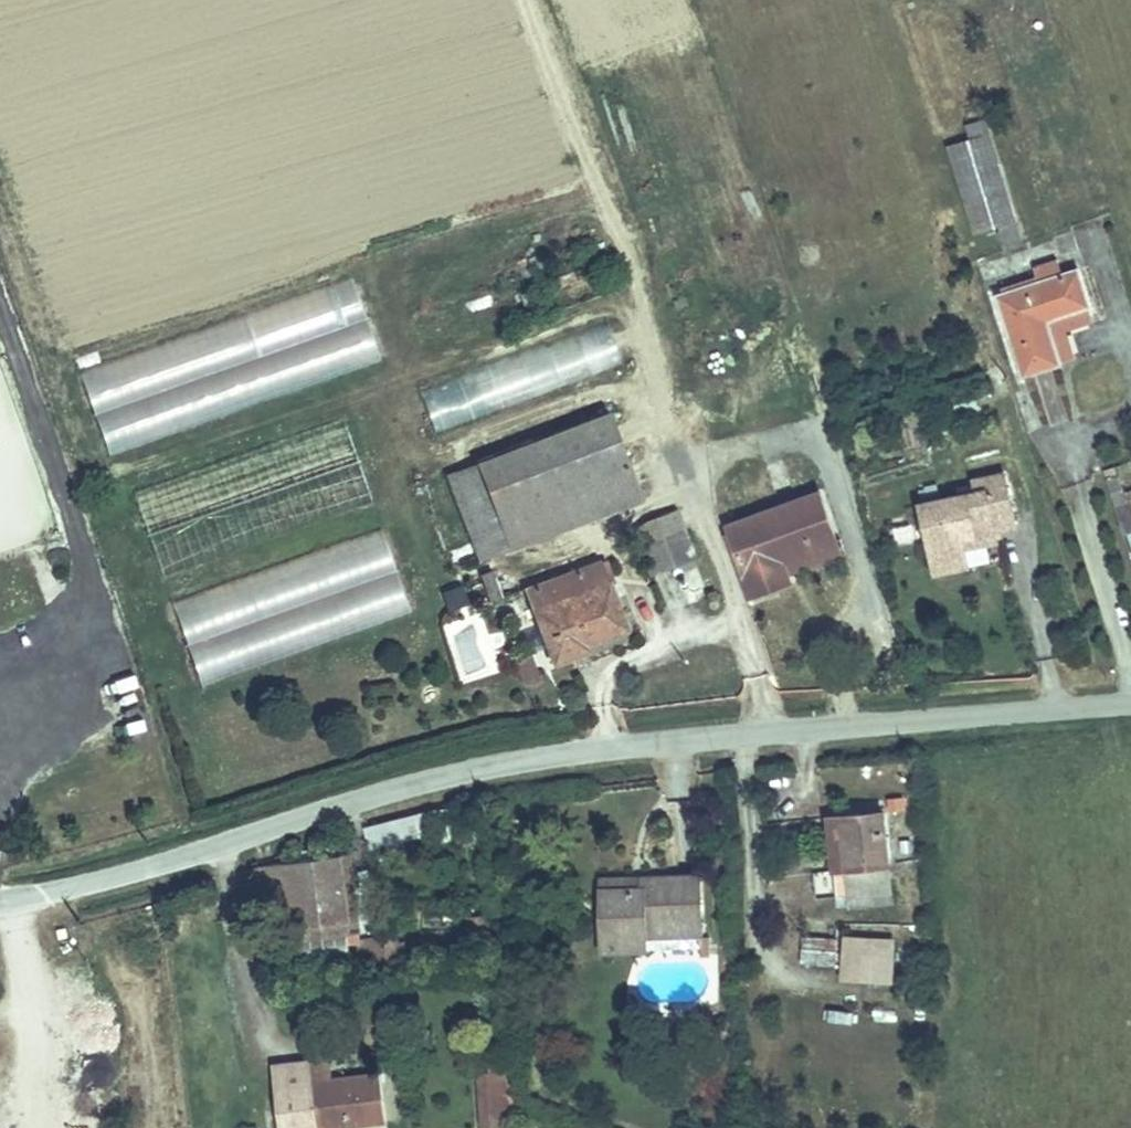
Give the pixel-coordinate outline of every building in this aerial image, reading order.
[(986,132),(945,145),(970,228),(1011,216),(986,132)] [(993,290),(1021,370),(1052,361),(1035,317),(1085,300),(1072,264),(1058,269),(1053,255),(1031,262),(1036,276),(993,290)] [(322,272),(327,288),(77,366),(104,450),(378,364),(347,264),(322,272)] [(1085,300),(1035,317),(1052,361),(1070,355),(1062,328),(1092,317),(1085,300)] [(607,325),(416,382),(430,425),(620,368),(607,325)] [(612,417),(588,426),(606,476),(631,467),(612,417)] [(575,487),(606,476),(588,426),(557,438),(575,487)] [(557,438),(480,466),(512,553),(619,514),(606,476),(575,487),(557,438)] [(454,475),(486,562),(512,553),(480,466),(454,475)] [(619,514),(644,504),(631,467),(606,476),(619,514)] [(1017,531),(1005,479),(980,485),(983,495),(926,508),(942,577),(973,569),(970,556),(967,543),(998,535),(1017,531)] [(1114,500),(1124,531),(1130,529),(1130,494),(1114,500)] [(815,562),(840,553),(824,503),(797,512),(815,562)] [(740,531),(760,589),(777,584),(774,575),(815,562),(797,512),(740,531)] [(635,536),(652,585),(693,570),(677,522),(635,536)] [(194,680),(408,617),(383,531),(169,594),(194,680)] [(760,589),(740,531),(728,534),(748,594),(760,589)] [(1001,548),(998,535),(967,543),(970,556),(1001,548)] [(815,562),(819,575),(845,567),(840,553),(815,562)] [(815,562),(774,575),(777,584),(760,589),(766,605),(794,596),(790,585),(819,575),(815,562)] [(579,652),(627,635),(603,568),(576,578),(577,580),(584,600),(564,608),(557,587),(530,597),(557,672),(583,662),(579,652)] [(482,573),(485,600),(497,599),(493,572),(482,573)] [(557,587),(564,608),(584,600),(577,580),(557,587)] [(463,586),(443,590),(446,608),(467,604),(463,586)] [(766,605),(760,589),(748,594),(753,609),(766,605)] [(453,619),(456,676),(479,675),(476,618),(453,619)] [(518,682),(538,678),(533,655),(514,659),(518,682)] [(899,888),(886,810),(846,817),(859,895),(899,888)] [(361,822),(364,848),(425,841),(423,816),(361,822)] [(349,865),(265,873),(268,908),(310,904),(313,936),(355,932),(349,865)] [(611,887),(613,929),(709,923),(706,872),(649,875),(649,885),(611,887)] [(355,945),(360,965),(398,956),(392,936),(355,945)] [(892,985),(893,938),(839,936),(837,983),(892,985)] [(288,1127),(361,1127),(391,1125),(386,1076),(336,1081),(334,1060),(314,1062),(318,1107),(286,1110),(288,1127)] [(282,1065),(286,1110),(318,1107),(314,1062),(282,1065)] [(488,1073),(495,1127),(518,1127),(528,1127),(525,1107),(520,1068),(488,1073)]
